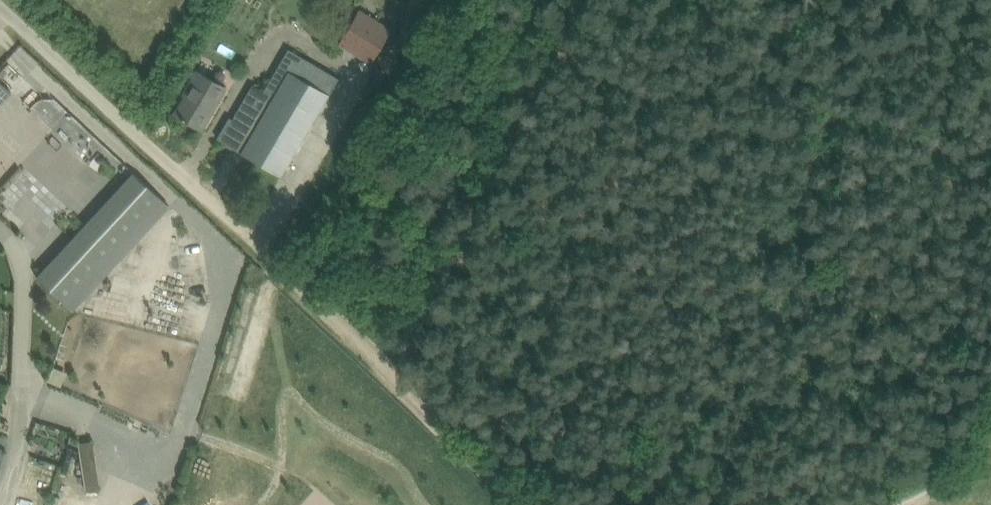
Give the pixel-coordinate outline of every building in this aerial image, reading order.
[(366,13),(349,2),(330,35),(362,55),(376,31),(361,21),(366,13)] [(282,175),(339,78),(289,49),(265,91),(253,84),(233,118),(230,117),(218,138),(228,144),(227,145),(232,149),(233,147),(282,175)] [(203,129),(227,87),(198,71),(188,88),(190,89),(176,113),(182,117),(185,119),(186,119),(203,129)] [(132,170),(37,275),(76,310),(171,205),(132,170)] [(63,384),(68,372),(55,367),(50,379),(63,384)]
